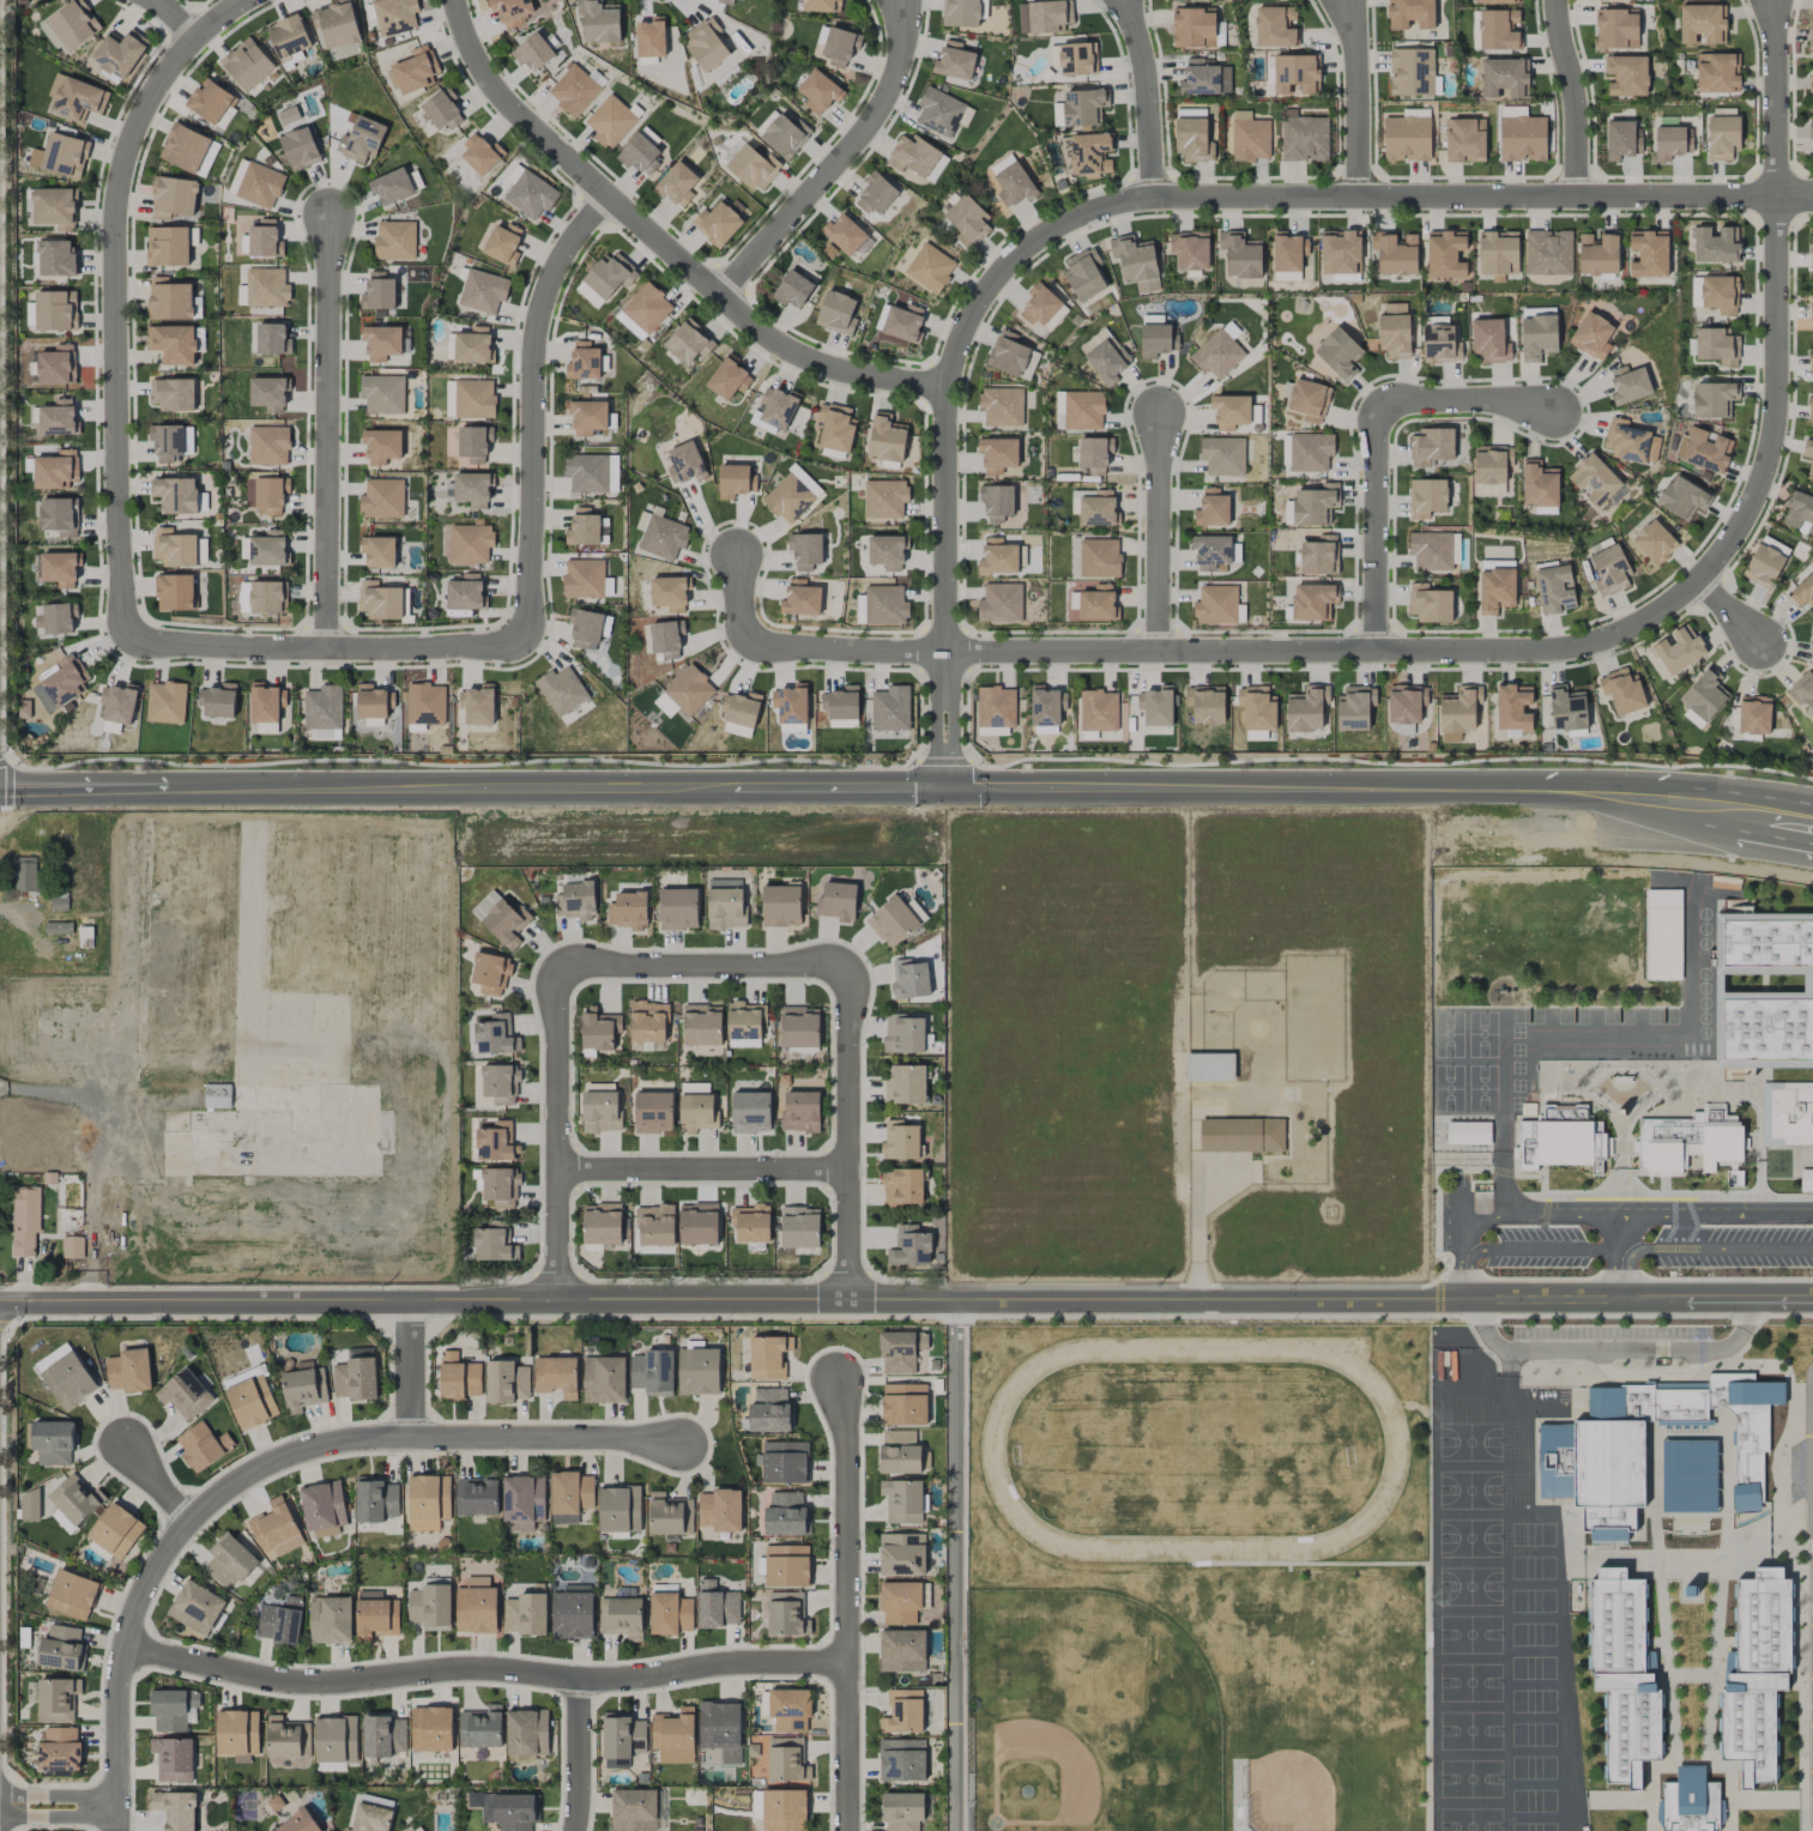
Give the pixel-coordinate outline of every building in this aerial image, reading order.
[(102,29),(82,0),(74,0),(39,25),(45,35),(47,34),(53,42),(58,38),(68,53),(102,29)] [(350,0),(346,0),(312,9),(323,50),(361,40),(350,0)] [(417,28),(413,13),(418,12),(415,0),(379,0),(370,2),(380,38),(417,28)] [(530,0),(488,0),(490,12),(498,10),(503,30),(521,25),(519,16),(533,13),(530,0)] [(619,5),(601,6),(601,0),(578,0),(578,16),(584,16),(585,43),(621,42),(619,5)] [(840,13),(840,0),(802,0),(802,12),(840,13)] [(942,27),(979,27),(980,0),(943,0),(942,27)] [(1057,24),(1072,24),(1071,0),(1051,0),(1051,2),(1018,3),(1019,35),(1057,33),(1057,24)] [(1388,31),(1407,30),(1407,21),(1417,20),(1417,29),(1434,29),(1434,0),(1388,0),(1388,31)] [(1725,4),(1680,5),(1680,45),(1695,44),(1695,34),(1705,34),(1705,44),(1726,43),(1725,4)] [(1256,47),(1296,46),(1295,29),(1284,29),(1284,7),(1256,7),(1256,47)] [(1172,9),(1173,48),(1216,47),(1215,8),(1172,9)] [(1638,9),(1595,10),(1595,49),(1639,48),(1638,9)] [(1519,10),(1480,10),(1479,49),(1522,49),(1522,32),(1508,32),(1508,23),(1519,23),(1519,10)] [(312,46),(298,13),(266,27),(283,66),(303,57),(300,51),(312,46)] [(721,31),(710,15),(685,34),(690,41),(684,46),(706,74),(731,55),(716,35),(721,31)] [(638,58),(665,57),(664,17),(651,17),(651,22),(637,23),(638,58)] [(821,56),(829,58),(827,65),(845,70),(851,48),(859,50),(863,36),(829,27),(821,56)] [(109,32),(88,63),(121,84),(149,42),(130,29),(122,41),(109,32)] [(511,52),(530,75),(555,55),(536,32),(511,52)] [(247,94),(276,68),(248,37),(219,63),(247,94)] [(970,81),(976,53),(961,50),(962,43),(944,39),(939,61),(933,60),(930,73),(970,81)] [(1060,76),(1097,74),(1096,43),(1050,45),(1050,66),(1060,66),(1060,76)] [(401,94),(442,79),(428,44),(410,51),(413,59),(385,69),(393,88),(398,87),(401,94)] [(1390,96),(1434,95),(1433,49),(1389,49),(1390,96)] [(1697,93),(1739,92),(1739,53),(1696,54),(1697,93)] [(1320,56),(1266,55),(1266,94),(1291,95),(1291,94),(1319,94),(1320,56)] [(1647,56),(1604,56),(1604,74),(1615,74),(1615,83),(1607,83),(1607,96),(1647,95),(1647,56)] [(1230,94),(1230,66),(1201,66),(1201,59),(1185,60),(1185,81),(1179,82),(1179,95),(1230,94)] [(1482,98),(1497,98),(1497,88),(1509,88),(1509,98),(1528,98),(1528,59),(1482,59),(1482,98)] [(575,119),(602,89),(573,63),(546,93),(575,119)] [(833,99),(838,104),(846,93),(814,67),(796,90),(808,99),(804,104),(819,117),(833,99)] [(101,116),(110,92),(56,72),(47,96),(57,100),(52,113),(82,124),(87,111),(101,116)] [(185,106),(215,127),(235,98),(204,77),(185,106)] [(915,123),(950,140),(966,105),(927,85),(917,105),(922,108),(915,123)] [(437,132),(447,125),(450,130),(464,121),(452,102),(456,99),(449,87),(420,104),(437,132)] [(1100,108),(1109,107),(1108,90),(1063,91),(1064,126),(1101,126),(1100,108)] [(639,119),(610,93),(584,122),(596,133),(592,137),(608,152),(639,119)] [(300,121),(296,106),(278,111),(281,126),(300,121)] [(1327,117),(1297,118),(1296,109),(1281,109),(1282,162),(1328,161),(1327,117)] [(1269,161),(1270,120),(1251,120),(1251,111),(1233,111),(1232,160),(1269,161)] [(813,132),(798,120),(794,125),(780,113),(759,136),(787,161),(813,132)] [(386,125),(356,116),(350,137),(341,134),(335,154),(363,163),(365,156),(376,159),(386,125)] [(1546,117),(1499,116),(1499,161),(1525,161),(1545,161),(1546,117)] [(1740,151),(1740,117),(1708,116),(1707,161),(1732,161),(1732,151),(1740,151)] [(1430,118),(1385,117),(1384,160),(1430,161),(1430,118)] [(1175,153),(1182,153),(1183,163),(1207,162),(1206,118),(1174,119),(1175,153)] [(1446,119),(1446,162),(1485,163),(1485,119),(1446,119)] [(1607,162),(1620,162),(1619,156),(1640,156),(1639,121),(1606,121),(1607,162)] [(158,158),(196,174),(211,138),(173,122),(158,158)] [(1693,127),(1655,126),(1654,163),(1670,163),(1670,155),(1692,155),(1693,127)] [(320,163),(310,127),(279,136),(290,171),(320,163)] [(90,142),(48,132),(44,151),(31,148),(27,166),(81,178),(90,142)] [(614,158),(626,169),(632,164),(647,178),(660,164),(654,158),(660,152),(639,132),(614,158)] [(1111,133),(1070,135),(1071,174),(1112,173),(1111,133)] [(457,153),(482,178),(506,154),(494,142),(489,147),(476,134),(457,153)] [(926,179),(942,153),(913,135),(910,140),(901,135),(884,163),(903,174),(906,168),(926,179)] [(208,171),(220,144),(211,140),(200,167),(208,171)] [(756,184),(762,189),(782,167),(769,155),(764,160),(746,143),(725,166),(750,190),(756,184)] [(993,175),(1015,161),(1011,154),(989,167),(993,175)] [(694,195),(689,191),(699,178),(678,160),(654,188),(681,211),(694,195)] [(235,196),(272,211),(286,175),(249,161),(235,196)] [(1039,194),(1016,161),(993,177),(1002,190),(996,194),(1006,209),(1026,196),(1029,201),(1039,194)] [(383,207),(415,193),(404,167),(366,183),(371,195),(377,193),(383,207)] [(561,193),(523,168),(502,200),(534,221),(543,209),(548,212),(561,193)] [(899,193),(874,170),(863,182),(868,186),(856,200),(876,219),(899,193)] [(150,219),(170,220),(170,213),(195,216),(198,181),(154,177),(150,219)] [(58,231),(75,231),(76,189),(33,188),(32,225),(58,226),(58,231)] [(965,194),(943,214),(958,231),(953,236),(967,252),(995,226),(965,194)] [(690,223),(718,250),(744,222),(721,200),(708,213),(704,208),(690,223)] [(869,237),(841,211),(821,232),(849,258),(869,237)] [(283,258),(283,241),(276,241),(277,220),(250,219),(249,257),(283,258)] [(414,221),(375,222),(376,260),(415,259),(414,221)] [(523,231),(507,223),(504,229),(495,225),(482,253),(513,268),(519,254),(514,251),(523,231)] [(147,228),(147,266),(189,266),(189,227),(147,228)] [(1739,262),(1738,227),(1718,227),(1719,237),(1710,237),(1710,227),(1694,227),(1694,263),(1739,262)] [(1360,274),(1361,231),(1321,231),(1321,273),(1360,274)] [(1417,275),(1417,234),(1399,234),(1399,231),(1371,232),(1371,251),(1377,251),(1378,275),(1417,275)] [(1428,278),(1467,277),(1466,261),(1457,262),(1457,251),(1466,251),(1466,236),(1453,237),(1453,231),(1426,232),(1428,278)] [(1572,231),(1525,231),(1524,275),(1571,275),(1572,231)] [(1618,231),(1596,232),(1597,234),(1579,235),(1579,275),(1618,274),(1618,231)] [(1668,277),(1667,231),(1629,231),(1629,251),(1638,251),(1638,261),(1629,261),(1629,277),(1668,277)] [(1244,232),(1219,232),(1219,250),(1226,250),(1226,278),(1262,277),(1262,241),(1244,241),(1244,232)] [(1308,256),(1309,237),(1287,237),(1287,232),(1274,232),(1273,272),(1301,272),(1302,256),(1308,256)] [(1518,233),(1479,232),(1478,273),(1518,274),(1518,233)] [(1209,271),(1208,233),(1170,233),(1170,255),(1176,255),(1176,271),(1209,271)] [(1152,240),(1134,243),(1133,235),(1108,240),(1111,257),(1118,256),(1123,282),(1135,280),(1137,294),(1161,290),(1152,240)] [(74,240),(39,241),(39,276),(75,275),(74,240)] [(939,295),(957,262),(922,243),(904,276),(939,295)] [(1069,269),(1064,272),(1077,303),(1106,290),(1096,266),(1101,264),(1093,247),(1065,259),(1069,269)] [(583,280),(606,301),(621,284),(626,288),(639,274),(612,249),(583,280)] [(284,269),(247,268),(246,307),(289,307),(289,285),(284,285),(284,269)] [(798,312),(815,286),(790,269),(772,296),(798,312)] [(495,314),(498,301),(505,302),(510,279),(466,270),(458,306),(495,314)] [(395,279),(385,279),(385,272),(368,271),(367,294),(360,293),(360,308),(394,309),(395,279)] [(168,285),(168,277),(148,277),(149,320),(193,319),(192,284),(168,285)] [(1738,277),(1700,277),(1701,308),(1718,308),(1718,315),(1738,315),(1738,277)] [(620,310),(648,335),(674,307),(646,281),(620,310)] [(599,308),(605,299),(580,282),(573,291),(599,308)] [(1032,326),(1037,319),(1052,329),(1068,307),(1035,283),(1027,294),(1031,297),(1017,315),(1032,326)] [(851,338),(857,319),(851,317),(857,300),(827,289),(814,324),(851,338)] [(77,292),(36,292),(35,329),(77,330),(77,292)] [(1386,359),(1410,359),(1408,303),(1383,304),(1383,315),(1377,315),(1379,351),(1386,351),(1386,359)] [(889,305),(881,333),(920,344),(923,333),(918,332),(924,310),(907,305),(906,310),(889,305)] [(1615,327),(1588,310),(1568,342),(1601,363),(1611,345),(1606,342),(1615,327)] [(643,340),(647,333),(617,312),(613,318),(643,340)] [(1521,316),(1521,363),(1541,363),(1540,353),(1557,353),(1557,316),(1521,316)] [(716,344),(688,318),(662,345),(686,367),(704,348),(709,352),(716,344)] [(1504,343),(1503,319),(1471,320),(1472,356),(1480,355),(1480,364),(1511,363),(1510,343),(1504,343)] [(291,355),(291,338),(285,338),(285,324),(257,323),(257,354),(291,355)] [(1171,325),(1141,324),(1140,360),(1157,360),(1157,352),(1178,353),(1178,335),(1171,334),(1171,325)] [(1365,352),(1337,325),(1312,352),(1346,384),(1358,372),(1352,365),(1365,352)] [(1462,361),(1461,342),(1454,342),(1453,325),(1422,325),(1423,362),(1462,361)] [(194,326),(147,327),(147,351),(161,351),(162,366),(195,365),(194,326)] [(401,327),(361,328),(361,341),(367,341),(367,363),(386,363),(385,355),(402,355),(401,327)] [(455,333),(455,362),(494,363),(494,350),(489,350),(490,327),(471,327),(471,333),(455,333)] [(1246,355),(1220,327),(1188,357),(1204,374),(1208,370),(1218,381),(1246,355)] [(1019,335),(998,328),(986,366),(1030,381),(1039,352),(1016,344),(1019,335)] [(1695,359),(1720,360),(1720,367),(1738,367),(1739,336),(1729,336),(1730,329),(1696,328),(1695,359)] [(600,378),(599,348),(591,349),(591,341),(572,342),(572,363),(565,363),(565,379),(600,378)] [(38,352),(37,383),(74,384),(75,346),(54,345),(53,353),(38,352)] [(753,377),(735,367),(739,360),(726,352),(706,388),(729,401),(736,389),(743,394),(753,377)] [(1611,395),(1614,406),(1652,395),(1644,367),(1628,371),(1627,366),(1609,371),(1616,393),(1611,395)] [(404,376),(360,376),(360,399),(366,399),(366,414),(404,414),(404,376)] [(250,406),(265,406),(265,414),(284,414),(284,391),(290,392),(290,379),(250,378),(250,406)] [(149,380),(150,404),(159,404),(159,412),(194,411),(194,379),(149,380)] [(1302,421),(1322,426),(1331,387),(1294,379),(1287,410),(1303,414),(1302,421)] [(494,381),(455,380),(454,418),(494,418),(494,381)] [(1730,419),(1730,400),(1739,401),(1740,384),(1694,383),(1693,418),(1730,419)] [(784,431),(801,396),(789,390),(787,395),(767,386),(750,423),(774,435),(777,428),(784,431)] [(984,427),(1023,427),(1023,388),(980,388),(980,411),(984,411),(984,427)] [(1054,429),(1063,429),(1064,392),(1055,391),(1054,429)] [(1065,430),(1104,429),(1103,391),(1064,392),(1065,430)] [(1249,396),(1210,396),(1210,410),(1215,410),(1216,431),(1234,431),(1234,424),(1250,424),(1249,396)] [(39,407),(39,436),(79,435),(79,421),(74,421),(74,400),(54,400),(54,407),(39,407)] [(608,430),(607,401),(567,401),(567,415),(572,415),(573,437),(592,436),(592,430),(608,430)] [(823,423),(818,446),(850,453),(856,420),(850,419),(852,409),(820,403),(817,422),(823,423)] [(891,414),(873,412),(868,458),(903,462),(907,425),(890,423),(891,414)] [(1603,448),(1612,450),(1610,457),(1655,465),(1661,435),(1627,429),(1628,421),(1609,417),(1603,448)] [(149,426),(149,442),(155,442),(155,464),(174,463),(174,456),(183,455),(183,426),(149,426)] [(1679,461),(1723,475),(1734,441),(1715,435),(1712,444),(1704,441),(1707,431),(1690,426),(1679,461)] [(249,464),(289,465),(289,427),(249,427),(249,464)] [(458,456),(468,457),(468,464),(490,464),(490,427),(458,427),(458,456)] [(1453,460),(1454,429),(1420,428),(1420,436),(1410,435),(1409,467),(1428,468),(1428,460),(1453,460)] [(401,430),(361,431),(361,444),(367,444),(367,467),(386,466),(386,459),(402,459),(401,430)] [(1334,435),(1289,434),(1289,472),(1327,473),(1327,457),(1333,457),(1334,435)] [(1079,469),(1108,468),(1107,454),(1113,454),(1113,437),(1079,438),(1079,469)] [(1244,438),(1200,438),(1200,460),(1206,460),(1206,476),(1244,476),(1244,438)] [(1018,439),(977,439),(977,453),(982,453),(983,475),(1002,474),(1002,467),(1018,467),(1018,439)] [(674,487),(707,473),(692,440),(666,451),(672,465),(666,468),(674,487)] [(1805,440),(1801,457),(1810,459),(1807,475),(1812,477),(1812,441),(1805,440)] [(1513,467),(1513,447),(1474,446),(1473,485),(1505,485),(1506,467),(1513,467)] [(34,457),(34,489),(69,489),(69,481),(78,481),(77,450),(58,450),(58,457),(34,457)] [(1583,495),(1598,509),(1623,484),(1591,452),(1566,478),(1583,495)] [(607,493),(608,455),(565,454),(564,477),(571,477),(571,493),(607,493)] [(617,455),(609,455),(609,492),(618,492),(617,455)] [(1559,468),(1541,468),(1541,460),(1522,460),(1522,506),(1558,506),(1559,468)] [(823,490),(794,464),(761,501),(789,527),(823,490)] [(756,494),(756,475),(749,475),(749,465),(719,465),(719,499),(734,500),(734,493),(756,494)] [(454,502),(469,501),(469,510),(488,509),(488,487),(494,487),(494,473),(454,474),(454,502)] [(1704,514),(1713,497),(1673,474),(1655,504),(1688,523),(1695,509),(1704,514)] [(246,479),(246,508),(256,507),(256,516),(283,515),(283,494),(290,494),(289,478),(246,479)] [(197,479),(150,480),(151,497),(160,497),(160,515),(197,514),(197,479)] [(403,479),(365,480),(365,495),(360,495),(360,518),(403,517),(403,479)] [(908,481),(864,480),(863,519),(902,520),(903,503),(908,503),(908,481)] [(1447,480),(1410,480),(1410,519),(1429,519),(1429,512),(1447,512),(1447,480)] [(1330,525),(1330,508),(1339,508),(1339,483),(1321,483),(1321,490),(1293,490),(1293,526),(1330,525)] [(1013,486),(979,486),(979,502),(986,502),(986,523),(1004,523),(1004,516),(1014,516),(1013,486)] [(1194,526),(1229,525),(1228,495),(1219,495),(1219,488),(1201,488),(1201,510),(1194,510),(1194,526)] [(1792,489),(1784,507),(1787,508),(1781,523),(1812,535),(1812,497),(1792,489)] [(1079,498),(1079,526),(1119,526),(1119,512),(1114,512),(1114,490),(1095,490),(1095,497),(1079,498)] [(79,499),(41,498),(40,529),(57,530),(57,537),(77,538),(79,499)] [(600,546),(600,515),(590,515),(590,508),(572,507),(572,530),(565,530),(565,545),(600,546)] [(683,550),(691,526),(649,514),(638,550),(674,561),(678,548),(683,550)] [(1679,546),(1653,518),(1630,540),(1656,568),(1679,546)] [(488,564),(488,548),(493,548),(493,526),(450,525),(449,563),(488,564)] [(196,535),(172,535),(171,528),(152,528),(153,560),(162,559),(162,567),(197,566),(196,535)] [(250,566),(290,565),(289,552),(284,552),(284,530),(265,530),(265,537),(249,537),(250,566)] [(1408,556),(1415,556),(1415,570),(1451,571),(1452,533),(1409,533),(1408,556)] [(823,564),(822,534),(786,535),(787,555),(794,555),(795,572),(813,572),(812,564),(823,564)] [(1301,574),(1338,574),(1337,535),(1318,535),(1318,542),(1300,542),(1301,574)] [(904,571),(904,549),(908,549),(908,536),(868,536),(868,565),(884,564),(884,572),(904,571)] [(1196,572),(1230,572),(1230,537),(1191,536),(1190,550),(1196,550),(1196,572)] [(1760,543),(1786,556),(1790,548),(1763,536),(1760,543)] [(396,538),(360,537),(360,554),(366,554),(366,567),(395,567),(396,538)] [(1018,573),(1017,545),(1002,545),(1002,538),(983,538),(983,561),(977,561),(977,574),(1018,573)] [(1080,577),(1119,578),(1120,540),(1080,539),(1080,577)] [(1785,556),(1757,543),(1742,577),(1770,590),(1785,556)] [(1625,577),(1631,574),(1617,544),(1589,557),(1599,579),(1593,582),(1601,599),(1629,586),(1625,577)] [(81,553),(41,554),(41,582),(57,582),(57,589),(76,589),(75,567),(81,567),(81,553)] [(604,561),(564,560),(564,597),(603,598),(604,561)] [(1570,565),(1535,569),(1540,614),(1575,610),(1570,565)] [(1480,569),(1479,615),(1497,616),(1497,607),(1515,607),(1515,570),(1480,569)] [(1788,594),(1799,607),(1805,602),(1812,610),(1812,571),(1788,594)] [(446,581),(447,609),(486,608),(486,595),(482,595),(481,573),(462,574),(462,580),(446,581)] [(194,610),(193,575),(156,576),(157,610),(194,610)] [(651,578),(651,607),(665,606),(665,613),(686,612),(685,590),(690,590),(690,577),(651,578)] [(821,587),(806,587),(806,579),(787,579),(786,601),(780,600),(779,614),(820,615),(821,587)] [(285,612),(284,581),(250,582),(250,613),(285,612)] [(378,588),(379,581),(359,581),(359,611),(367,611),(367,619),(408,620),(408,612),(406,612),(406,588),(378,588)] [(1022,584),(983,583),(983,599),(978,599),(977,621),(1021,622),(1022,584)] [(1452,623),(1452,591),(1428,590),(1428,583),(1409,583),(1409,615),(1418,615),(1417,622),(1452,623)] [(1069,592),(1070,611),(1065,611),(1065,622),(1114,621),(1114,585),(1101,585),(1101,592),(1069,592)] [(1292,621),(1330,620),(1330,603),(1339,603),(1338,585),(1292,585),(1292,621)] [(865,624),(908,623),(908,602),(903,602),(903,586),(864,586),(865,624)] [(1194,624),(1237,624),(1237,586),(1199,586),(1199,602),(1194,602),(1194,624)] [(43,615),(35,616),(35,628),(45,628),(46,634),(73,633),(73,619),(78,619),(77,603),(43,604),(43,615)] [(568,624),(574,625),(571,647),(598,650),(603,613),(570,609),(568,624)] [(684,636),(684,621),(651,623),(652,654),(662,653),(663,659),(680,659),(679,637),(684,636)] [(1668,637),(1650,648),(1668,677),(1706,654),(1688,624),(1667,636),(1668,637)] [(88,691),(83,682),(89,679),(76,655),(39,675),(43,682),(33,688),(47,714),(88,691)] [(716,689),(689,663),(662,693),(689,718),(716,689)] [(552,669),(534,681),(557,719),(589,698),(569,665),(555,674),(552,669)] [(1717,683),(1722,677),(1709,665),(1679,699),(1705,723),(1730,695),(1717,683)] [(1799,706),(1803,702),(1812,712),(1812,669),(1812,667),(1785,691),(1799,706)] [(1637,674),(1629,676),(1627,668),(1597,677),(1602,696),(1609,694),(1616,716),(1647,707),(1637,674)] [(148,682),(147,722),(185,723),(186,683),(148,682)] [(279,707),(286,707),(286,687),(264,688),(263,682),(250,683),(251,723),(280,722),(279,707)] [(198,688),(197,706),(205,706),(204,717),(235,718),(236,683),(221,683),(221,689),(198,688)] [(781,725),(807,724),(806,683),(793,683),(793,690),(771,690),(772,709),(780,709),(781,725)] [(139,686),(126,684),(125,689),(106,686),(100,719),(131,725),(139,686)] [(357,718),(387,718),(387,709),(394,709),(394,691),(373,690),(373,684),(358,684),(357,718)] [(445,685),(408,684),(407,724),(444,724),(445,685)] [(494,684),(480,684),(480,690),(458,690),(458,709),(466,709),(465,724),(494,725),(494,684)] [(342,729),(343,686),(319,685),(319,691),(305,691),(304,728),(342,729)] [(858,685),(842,686),(842,692),(820,692),(821,711),(828,711),(828,720),(859,720),(858,685)] [(1066,691),(1045,691),(1045,685),(1030,686),(1031,726),(1060,725),(1059,711),(1067,711),(1066,691)] [(1137,691),(1138,711),(1144,711),(1144,726),(1172,726),(1172,685),(1159,686),(1159,691),(1137,691)] [(1329,685),(1304,685),(1304,694),(1287,694),(1286,731),(1322,732),(1322,703),(1329,703),(1329,685)] [(1497,730),(1532,729),(1531,714),(1523,714),(1522,705),(1532,705),(1532,685),(1497,686),(1497,730)] [(1585,692),(1566,693),(1566,685),(1550,686),(1552,731),(1587,729),(1585,692)] [(909,686),(886,686),(886,691),(872,691),(871,730),(909,730),(909,686)] [(1224,686),(1185,687),(1185,706),(1190,706),(1191,725),(1224,724),(1224,686)] [(1369,729),(1368,706),(1376,706),(1375,686),(1344,687),(1344,697),(1337,697),(1338,730),(1369,729)] [(1389,686),(1388,724),(1420,724),(1420,706),(1427,706),(1427,686),(1389,686)] [(1440,732),(1475,731),(1475,704),(1482,704),(1481,686),(1456,686),(1457,695),(1439,695),(1440,732)] [(977,688),(977,735),(1014,735),(1013,687),(977,688)] [(1237,687),(1237,707),(1245,707),(1244,730),(1276,731),(1276,696),(1268,696),(1268,687),(1237,687)] [(1118,731),(1117,690),(1079,691),(1080,731),(1118,731)] [(724,693),(720,710),(726,712),(724,721),(754,728),(762,696),(747,692),(746,698),(724,693)] [(669,718),(677,709),(661,695),(654,703),(669,718)] [(1771,697),(1739,696),(1738,733),(1770,734),(1771,697)] [(1682,715),(1700,729),(1704,723),(1687,709),(1682,715)] [(752,730),(725,722),(723,731),(749,739),(752,730)] [(340,730),(312,729),(312,740),(340,740),(340,730)] [(1461,742),(1461,733),(1441,733),(1441,742),(1461,742)] [(36,857),(14,858),(15,892),(37,892),(36,857)] [(741,889),(741,880),(709,879),(709,888),(741,889)] [(593,881),(562,883),(562,895),(555,895),(556,918),(578,917),(578,921),(595,921),(593,881)] [(855,923),(856,884),(823,882),(822,898),(816,897),(815,916),(836,917),(836,922),(855,923)] [(800,886),(762,886),(763,927),(801,926),(800,886)] [(660,930),(698,930),(697,889),(660,889),(660,930)] [(708,929),(745,928),(744,889),(707,890),(708,929)] [(521,942),(515,935),(533,918),(519,904),(512,910),(493,890),(471,911),(510,953),(521,942)] [(1681,980),(1681,890),(1646,890),(1647,980),(1681,980)] [(648,929),(647,892),(615,893),(615,903),(607,904),(608,927),(630,926),(630,930),(648,929)] [(890,950),(920,925),(896,895),(865,920),(890,950)] [(906,905),(921,923),(928,918),(912,899),(906,905)] [(1812,993),(1812,975),(1812,914),(1715,914),(1715,1041),(1715,1068),(1812,1068),(1812,993)] [(504,997),(510,957),(475,953),(471,984),(480,985),(479,994),(504,997)] [(894,983),(890,983),(891,998),(930,997),(928,962),(912,963),(911,959),(893,960),(894,983)] [(630,1042),(667,1043),(667,1003),(630,1002),(630,1042)] [(728,1003),(727,1047),(763,1048),(763,1003),(728,1003)] [(721,1005),(683,1005),(683,1046),(721,1045),(721,1005)] [(819,1008),(781,1007),(781,1048),(819,1048),(819,1008)] [(596,1014),(597,1009),(582,1009),(581,1050),(613,1050),(614,1033),(621,1033),(622,1015),(596,1014)] [(521,1052),(521,1037),(510,1037),(509,1013),(488,1014),(489,1021),(475,1022),(476,1054),(521,1052)] [(925,1016),(885,1015),(884,1053),(924,1053),(925,1016)] [(1234,1053),(1187,1053),(1187,1081),(1234,1081),(1234,1053)] [(926,1066),(887,1065),(886,1103),(925,1104),(926,1066)] [(492,1105),(518,1105),(518,1066),(482,1066),(482,1098),(492,1097),(492,1105)] [(711,1083),(680,1084),(681,1134),(697,1133),(697,1129),(719,1129),(718,1111),(711,1111),(711,1083)] [(1762,1083),(1762,1146),(1812,1145),(1812,1083),(1762,1083)] [(231,1085),(204,1084),(204,1108),(231,1108),(231,1085)] [(619,1091),(582,1092),(583,1132),(620,1132),(619,1091)] [(820,1092),(783,1091),(782,1131),(819,1132),(820,1092)] [(672,1092),(634,1092),(635,1133),(673,1133),(672,1092)] [(770,1092),(731,1093),(732,1133),(770,1132),(770,1092)] [(1518,1121),(1518,1172),(1537,1172),(1537,1165),(1591,1165),(1591,1176),(1603,1176),(1604,1121),(1587,1121),(1587,1106),(1544,1105),(1544,1121),(1518,1121)] [(1638,1120),(1638,1171),(1686,1171),(1686,1155),(1701,1155),(1702,1173),(1715,1173),(1715,1162),(1741,1161),(1741,1116),(1725,1116),(1725,1109),(1691,1109),(1691,1119),(1638,1120)] [(1284,1119),(1200,1118),(1200,1152),(1284,1152),(1284,1119)] [(476,1160),(515,1161),(515,1121),(493,1121),(493,1128),(477,1127),(476,1160)] [(1447,1144),(1490,1145),(1490,1135),(1479,1135),(1480,1127),(1487,1127),(1487,1123),(1447,1122),(1447,1144)] [(919,1126),(884,1125),(883,1158),(919,1159),(919,1126)] [(517,1208),(518,1169),(483,1168),(482,1207),(517,1208)] [(922,1168),(889,1169),(889,1183),(884,1183),(884,1206),(923,1205),(922,1168)] [(1801,1169),(1800,1192),(1812,1192),(1812,1170),(1801,1169)] [(39,1187),(12,1187),(13,1257),(35,1257),(35,1234),(40,1234),(39,1187)] [(622,1205),(583,1204),(582,1244),(621,1245),(622,1205)] [(679,1244),(717,1245),(718,1204),(679,1204),(679,1244)] [(674,1205),(637,1206),(638,1247),(674,1246),(674,1205)] [(819,1207),(780,1208),(781,1249),(820,1248),(819,1207)] [(519,1245),(509,1245),(509,1220),(488,1221),(488,1228),(474,1228),(475,1261),(519,1260),(519,1245)] [(918,1225),(896,1224),(896,1250),(886,1250),(886,1264),(930,1265),(931,1233),(918,1232),(918,1225)] [(62,1258),(83,1259),(83,1237),(62,1237),(62,1258)] [(881,1374),(916,1374),(915,1350),(928,1350),(927,1331),(880,1332),(881,1374)] [(750,1336),(749,1380),(784,1380),(784,1351),(792,1351),(793,1337),(750,1336)] [(33,1363),(38,1371),(71,1352),(67,1344),(33,1363)] [(105,1358),(109,1393),(152,1388),(147,1348),(119,1351),(120,1357),(105,1358)] [(719,1349),(677,1349),(678,1395),(719,1394),(719,1349)] [(39,1373),(64,1411),(98,1388),(74,1350),(39,1373)] [(673,1350),(643,1350),(643,1356),(630,1355),(630,1388),(645,1388),(645,1396),(673,1397),(673,1350)] [(481,1363),(457,1363),(457,1351),(440,1351),(440,1400),(466,1400),(466,1395),(481,1395),(481,1363)] [(377,1399),(375,1357),(347,1359),(347,1364),(332,1365),(334,1398),(349,1397),(349,1401),(377,1399)] [(577,1357),(534,1358),(534,1392),(562,1391),(562,1401),(577,1401),(577,1357)] [(584,1357),(583,1403),(625,1403),(625,1357),(584,1357)] [(324,1367),(313,1368),(312,1361),(298,1363),(299,1371),(282,1372),(287,1415),(302,1414),(301,1405),(328,1403),(324,1367)] [(486,1361),(486,1402),(529,1401),(529,1366),(514,1366),(514,1361),(486,1361)] [(279,1416),(263,1374),(225,1388),(241,1431),(279,1416)] [(1644,1420),(1707,1420),(1707,1408),(1734,1408),(1734,1512),(1762,1512),(1762,1453),(1768,1453),(1768,1405),(1784,1405),(1784,1382),(1754,1382),(1754,1374),(1707,1374),(1707,1385),(1587,1385),(1588,1421),(1575,1421),(1575,1507),(1584,1507),(1584,1530),(1590,1530),(1590,1543),(1627,1543),(1627,1531),(1635,1531),(1635,1507),(1644,1507),(1644,1420)] [(927,1384),(882,1384),(882,1425),(927,1426),(927,1384)] [(789,1389),(754,1388),(754,1402),(749,1402),(748,1431),(788,1432),(789,1389)] [(196,1474),(236,1446),(226,1432),(215,1439),(201,1420),(175,1438),(185,1453),(182,1455),(196,1474)] [(32,1422),(32,1450),(38,1450),(37,1465),(72,1465),(73,1422),(32,1422)] [(1574,1499),(1574,1424),(1538,1425),(1538,1499),(1574,1499)] [(880,1474),(922,1473),(921,1445),(916,1445),(915,1430),(879,1431),(880,1474)] [(1716,1440),(1662,1440),(1662,1512),(1717,1512),(1716,1440)] [(807,1442),(762,1442),(763,1484),(807,1483),(807,1442)] [(456,1515),(498,1514),(498,1472),(483,1472),(483,1479),(456,1479),(456,1515)] [(551,1472),(551,1514),(581,1514),(581,1509),(594,1508),(594,1476),(580,1476),(580,1472),(551,1472)] [(91,1493),(72,1473),(47,1496),(76,1528),(107,1499),(97,1488),(91,1493)] [(409,1531),(439,1531),(439,1520),(450,1520),(450,1476),(410,1475),(409,1531)] [(544,1475),(503,1476),(504,1528),(534,1528),(534,1522),(545,1521),(544,1475)] [(383,1477),(356,1477),(356,1523),(385,1522),(385,1517),(399,1517),(398,1485),(383,1485),(383,1477)] [(347,1525),(340,1480),(299,1487),(307,1531),(314,1530),(316,1538),(339,1534),(338,1527),(347,1525)] [(886,1496),(887,1524),(922,1523),(921,1480),(879,1481),(879,1496),(886,1496)] [(599,1532),(640,1533),(641,1487),(600,1486),(599,1532)] [(740,1532),(741,1490),(711,1489),(711,1494),(698,1493),(698,1526),(712,1527),(712,1531),(740,1532)] [(21,1520),(39,1520),(40,1491),(22,1491),(21,1520)] [(693,1499),(665,1499),(665,1492),(650,1491),(649,1534),(692,1535),(693,1499)] [(805,1492),(770,1493),(770,1506),(764,1507),(765,1536),(806,1535),(805,1492)] [(304,1544),(281,1495),(267,1501),(272,1510),(247,1522),(266,1562),(304,1544)] [(120,1562),(146,1526),(113,1501),(86,1536),(120,1562)] [(50,1515),(70,1534),(76,1528),(56,1509),(50,1515)] [(578,1515),(552,1515),(552,1524),(578,1523),(578,1515)] [(242,1582),(260,1562),(226,1531),(207,1552),(213,1557),(203,1568),(226,1590),(237,1578),(242,1582)] [(925,1576),(925,1534),(879,1534),(879,1576),(925,1576)] [(810,1546),(765,1545),(765,1587),(809,1587),(810,1546)] [(1722,1760),(1740,1761),(1740,1790),(1752,1790),(1752,1784),(1775,1784),(1776,1691),(1790,1691),(1790,1579),(1782,1579),(1782,1567),(1754,1567),(1754,1579),(1736,1579),(1736,1652),(1722,1652),(1722,1760)] [(100,1583),(58,1568),(44,1607),(86,1622),(100,1583)] [(1661,1761),(1660,1691),(1655,1691),(1654,1652),(1645,1652),(1644,1580),(1626,1580),(1626,1568),(1597,1568),(1597,1580),(1589,1580),(1591,1691),(1605,1691),(1607,1784),(1628,1784),(1628,1791),(1641,1790),(1641,1761),(1661,1761)] [(456,1588),(456,1633),(497,1633),(497,1587),(490,1587),(490,1576),(467,1577),(467,1587),(456,1588)] [(226,1601),(187,1578),(165,1614),(205,1638),(226,1601)] [(739,1592),(715,1592),(715,1581),(697,1581),(698,1627),(740,1626),(739,1592)] [(881,1625),(916,1625),(916,1610),(921,1610),(921,1582),(881,1582),(881,1625)] [(451,1631),(451,1585),(422,1585),(422,1590),(408,1590),(408,1623),(423,1623),(423,1631),(451,1631)] [(593,1639),(592,1585),(563,1586),(563,1592),(551,1593),(552,1639),(593,1639)] [(399,1600),(382,1600),(382,1592),(356,1591),(356,1643),(371,1643),(371,1634),(399,1634),(399,1600)] [(803,1592),(767,1593),(768,1636),(811,1635),(810,1620),(804,1620),(803,1592)] [(503,1599),(504,1635),(547,1634),(546,1593),(518,1594),(518,1599),(503,1599)] [(650,1635),(679,1635),(679,1631),(692,1631),(693,1599),(678,1599),(678,1593),(650,1593),(650,1635)] [(298,1643),(302,1598),(284,1596),(283,1607),(260,1605),(257,1639),(298,1643)] [(351,1597),(309,1597),(310,1644),(351,1643),(351,1597)] [(599,1634),(627,1634),(627,1642),(642,1642),(641,1598),(599,1599),(599,1634)] [(85,1629),(50,1624),(48,1639),(42,1638),(37,1665),(78,1672),(85,1629)] [(925,1630),(879,1631),(879,1672),(925,1672),(925,1630)] [(38,1722),(72,1723),(72,1694),(81,1694),(81,1680),(38,1679),(38,1722)] [(922,1690),(889,1689),(888,1718),(880,1718),(879,1732),(922,1732),(922,1690)] [(187,1732),(187,1723),(197,1723),(198,1691),(150,1690),(150,1717),(155,1717),(154,1732),(187,1732)] [(806,1733),(806,1718),(811,1718),(811,1690),(769,1690),(769,1718),(774,1718),(774,1733),(806,1733)] [(740,1702),(698,1703),(699,1748),(721,1748),(721,1764),(741,1764),(740,1702)] [(458,1747),(501,1747),(501,1705),(486,1705),(486,1712),(459,1712),(458,1747)] [(693,1763),(694,1707),(679,1706),(679,1716),(651,1716),(651,1749),(658,1749),(658,1763),(693,1763)] [(451,1707),(411,1708),(411,1752),(452,1751),(451,1707)] [(548,1710),(507,1709),(506,1755),(547,1756),(548,1710)] [(259,1711),(218,1711),(217,1756),(258,1756),(259,1711)] [(631,1713),(603,1713),(603,1768),(630,1768),(630,1753),(646,1753),(645,1721),(631,1721),(631,1713)] [(266,1758),(310,1759),(310,1723),(282,1723),(282,1715),(267,1715),(266,1758)] [(356,1763),(356,1716),(315,1716),(316,1772),(345,1772),(345,1763),(356,1763)] [(363,1757),(391,1758),(391,1752),(406,1752),(406,1717),(363,1717),(363,1757)] [(77,1728),(44,1728),(44,1742),(39,1742),(38,1774),(69,1774),(69,1771),(81,1771),(81,1741),(77,1741),(77,1728)] [(803,1766),(803,1738),(769,1737),(768,1780),(810,1781),(811,1766),(803,1766)] [(192,1739),(149,1738),(149,1753),(157,1753),(157,1781),(192,1782),(192,1739)] [(925,1740),(879,1739),(878,1781),(925,1781),(925,1740)] [(1705,1782),(1705,1765),(1676,1765),(1676,1782),(1663,1782),(1663,1799),(1658,1799),(1658,1830),(1670,1830),(1712,1830),(1719,1830),(1719,1782),(1705,1782)] [(611,1789),(611,1830),(644,1830),(656,1830),(656,1790),(611,1789)] [(806,1790),(755,1791),(755,1808),(762,1808),(762,1830),(807,1830),(806,1790)] [(195,1793),(150,1792),(150,1811),(164,1811),(164,1830),(195,1830),(195,1793)] [(883,1794),(884,1830),(918,1830),(918,1822),(924,1822),(924,1793),(883,1794)] [(468,1794),(468,1808),(481,1808),(481,1822),(499,1822),(499,1830),(533,1830),(533,1794),(468,1794)] [(356,1802),(349,1830),(387,1830),(392,1810),(356,1802)] [(304,1808),(272,1830),(321,1830),(304,1808)]
